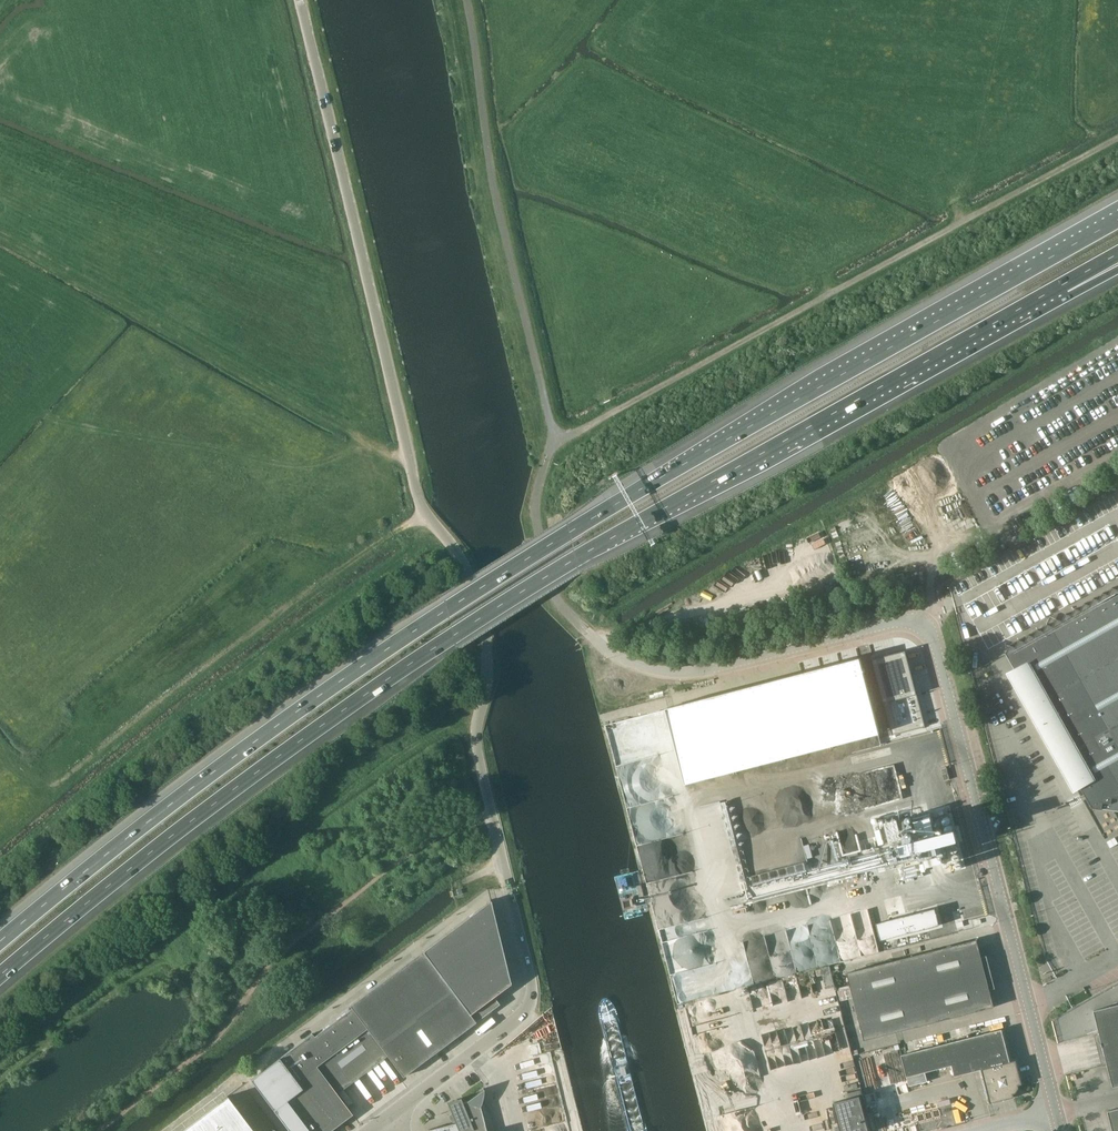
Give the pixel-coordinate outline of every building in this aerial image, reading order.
[(1117,590),(1112,587),(1108,595),(1103,593),(1099,600),(1093,598),(1090,605),(1084,603),(1081,611),(1075,609),(1071,616),(1066,614),(1062,621),(1056,619),(1053,627),(1047,624),(1043,632),(1038,629),(1034,637),(1028,635),(1025,642),(1019,640),(1016,648),(1010,645),(1006,654),(1092,808),(1102,809),(1117,811),(1117,590)] [(906,651),(872,659),(892,735),(925,727),(906,651)] [(861,660),(666,710),(686,785),(880,735),(861,660)] [(651,715),(606,725),(609,737),(609,742),(622,801),(626,802),(641,798),(665,793),(664,793),(671,791),(671,788),(669,780),(671,779),(666,753),(656,752),(657,747),(650,719),(651,715)] [(733,798),(743,797),(740,776),(730,777),(733,798)] [(719,827),(734,824),(724,779),(713,781),(715,791),(720,789),(722,794),(713,796),(719,827)] [(951,812),(916,821),(899,825),(898,819),(882,823),(892,864),(924,856),(927,868),(944,864),(946,873),(966,868),(951,812)] [(723,856),(739,854),(736,838),(721,840),(723,856)] [(312,1034),(249,1080),(288,1130),(330,1130),(352,1115),(327,1081),(342,1070),(350,1081),(386,1054),(402,1076),(475,1022),(499,1004),(494,997),(510,985),(490,901),(422,951),(349,1005),(351,1009),(314,1036),(312,1034)] [(935,908),(876,923),(881,940),(940,925),(935,908)] [(770,978),(838,960),(829,922),(815,925),(813,918),(807,920),(806,914),(757,926),(770,978)] [(982,958),(977,939),(847,973),(865,1040),(994,1007),(988,981),(990,980),(984,958),(982,958)] [(1094,1010),(1113,1086),(1117,1085),(1117,1004),(1094,1010)] [(1011,1062),(1003,1029),(915,1051),(901,1055),(909,1086),(927,1081),(924,1072),(952,1065),(955,1076),(982,1069),(990,1103),(1014,1097),(1013,1094),(1016,1093),(1019,1088),(1019,1085),(1022,1084),(1016,1060),(1011,1062)] [(479,1106),(482,1101),(482,1097),(483,1093),(483,1089),(482,1089),(459,1106),(456,1099),(447,1103),(450,1113),(447,1116),(453,1123),(427,1130),(486,1130),(479,1106)] [(227,1096),(181,1130),(253,1130),(227,1096)] [(833,1103),(841,1130),(869,1130),(860,1096),(833,1103)] [(1108,1111),(1113,1130),(1117,1130),(1117,1108),(1108,1111)] [(264,1121),(259,1125),(264,1130),(272,1130),(264,1121)]
